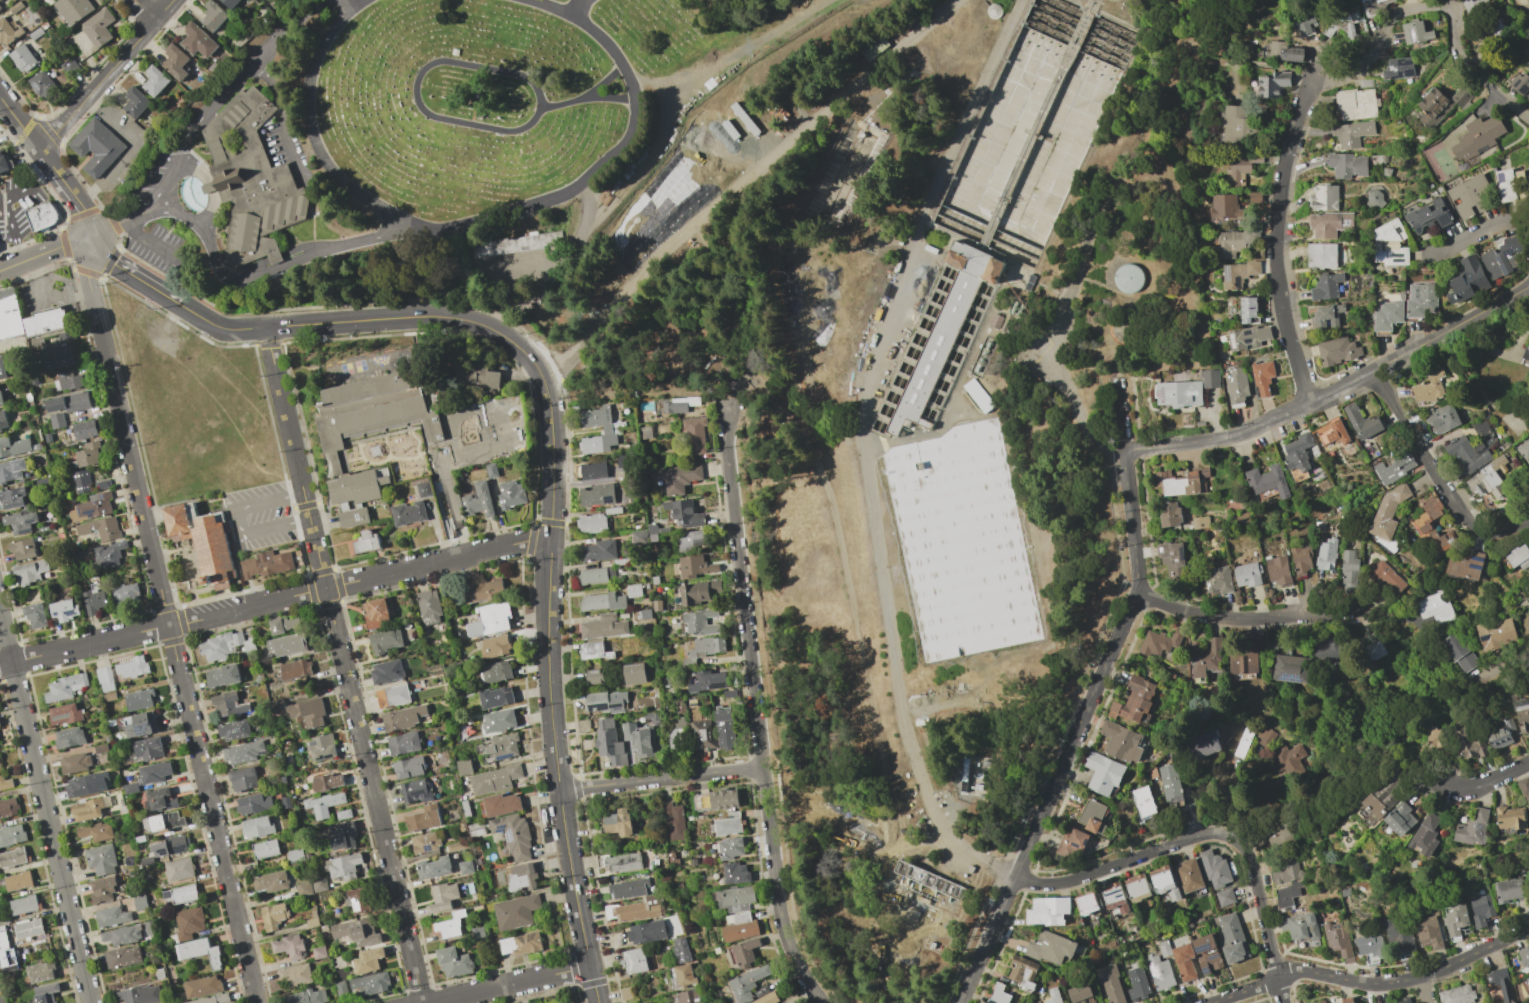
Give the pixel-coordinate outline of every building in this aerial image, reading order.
[(20,0),(24,6),(13,13),(9,8),(20,0)] [(54,4),(59,0),(88,0),(95,9),(68,28),(53,7),(55,6),(54,4)] [(203,6),(208,0),(212,0),(229,15),(214,33),(200,21),(206,14),(204,12),(207,9),(203,6)] [(232,10),(221,0),(241,0),(232,10)] [(933,222),(1034,0),(1074,0),(1142,31),(1033,268),(933,222)] [(1363,10),(1361,0),(1395,0),(1395,1),(1385,4),(1386,6),(1384,9),(1382,13),(1369,16),(1367,9),(1363,10)] [(1469,16),(1461,0),(1489,0),(1481,5),(1483,9),(1469,16)] [(996,19),(999,18),(1001,16),(1002,13),(1002,10),(1001,7),(999,5),(996,4),(993,4),(990,5),(988,8),(987,10),(987,13),(988,16),(990,18),(993,20),(996,19)] [(106,6),(115,19),(106,26),(114,37),(97,50),(81,29),(83,27),(81,25),(106,6)] [(1358,6),(1360,18),(1363,18),(1364,21),(1353,23),(1356,38),(1349,40),(1347,33),(1340,28),(1336,33),(1334,32),(1331,36),(1333,37),(1332,40),(1323,33),(1324,32),(1326,33),(1332,23),(1330,21),(1328,11),(1358,6)] [(1300,17),(1316,10),(1317,12),(1319,12),(1320,15),(1318,33),(1310,31),(1311,27),(1306,29),(1305,27),(1297,30),(1293,21),(1301,18),(1300,17)] [(1497,39),(1485,28),(1498,14),(1504,20),(1502,22),(1507,27),(1497,39)] [(3,47),(0,43),(0,21),(4,18),(14,31),(21,26),(25,32),(3,47)] [(191,20),(219,46),(208,58),(198,50),(194,54),(181,43),(189,35),(182,29),(191,20)] [(1402,24),(1423,20),(1425,32),(1434,31),(1435,38),(1426,39),(1427,41),(1406,45),(1402,24)] [(40,25),(46,21),(49,25),(44,29),(40,25)] [(29,34),(40,27),(44,33),(33,40),(29,34)] [(1271,40),(1288,41),(1288,47),(1305,48),(1304,56),(1303,63),(1270,61),(1271,40)] [(172,41),(191,58),(175,76),(162,65),(169,56),(163,51),(172,41)] [(24,43),(36,60),(34,62),(36,65),(26,72),(25,70),(22,72),(9,54),(24,43)] [(71,57),(72,58),(74,57),(78,62),(76,63),(79,68),(68,76),(60,66),(71,57)] [(1386,59),(1413,57),(1415,77),(1384,80),(1383,70),(1387,70),(1386,59)] [(215,61),(223,68),(215,76),(208,69),(215,61)] [(152,64),(171,80),(155,98),(142,87),(150,78),(146,74),(148,71),(146,70),(152,64)] [(44,69),(58,89),(45,98),(43,95),(40,97),(28,80),(44,69)] [(1528,99),(1528,77),(1521,70),(1508,83),(1527,101),(1528,99)] [(1259,76),(1272,77),(1272,72),(1291,72),(1291,86),(1283,86),(1282,92),(1280,92),(1280,98),(1259,97),(1259,76)] [(840,246),(797,228),(847,115),(868,124),(902,79),(922,93),(897,162),(880,155),(840,246)] [(1372,79),(1373,87),(1359,87),(1359,79),(1372,79)] [(132,84),(152,102),(135,120),(123,108),(131,99),(124,93),(132,84)] [(241,88),(244,92),(252,84),(277,109),(256,131),(271,167),(285,161),(297,189),(302,187),(306,194),(311,197),(307,218),(262,236),(275,238),(284,261),(271,264),(254,275),(239,271),(236,267),(231,267),(223,265),(231,210),(225,212),(216,189),(205,194),(204,194),(200,186),(201,185),(212,180),(207,167),(215,163),(201,131),(241,88)] [(1417,104),(1422,99),(1421,97),(1426,92),(1427,93),(1434,86),(1449,100),(1462,86),(1473,96),(1461,109),(1455,104),(1435,125),(1432,121),(1427,126),(1419,119),(1424,114),(1423,113),(1424,112),(1417,104)] [(1336,93),(1374,89),(1375,96),(1379,95),(1380,106),(1376,106),(1377,117),(1342,121),(1341,110),(1338,111),(1336,93)] [(1225,105),(1248,106),(1248,118),(1260,118),(1259,140),(1246,139),(1246,147),(1223,146),(1223,136),(1220,136),(1221,112),(1224,112),(1225,105)] [(1463,161),(1462,158),(1457,160),(1450,147),(1460,142),(1457,137),(1468,131),(1465,125),(1480,117),(1482,122),(1497,114),(1507,132),(1494,139),(1500,150),(1481,160),(1477,153),(1463,161)] [(95,179),(124,145),(92,117),(68,145),(82,157),(88,150),(94,154),(82,167),(95,179)] [(1374,121),(1375,134),(1359,136),(1361,148),(1339,150),(1337,135),(1333,136),(1331,126),(1374,121)] [(3,175),(0,176),(0,151),(2,150),(4,155),(7,154),(10,160),(12,160),(15,167),(2,172),(3,175)] [(1328,153),(1354,153),(1354,157),(1356,157),(1356,156),(1368,156),(1368,176),(1356,176),(1356,175),(1352,175),(1352,179),(1334,179),(1334,167),(1328,167),(1328,153)] [(1263,155),(1263,162),(1251,162),(1251,173),(1244,173),(1244,184),(1230,184),(1230,155),(1263,155)] [(1384,167),(1393,169),(1390,178),(1382,175),(1384,167)] [(1495,171),(1512,168),(1513,172),(1524,170),(1525,180),(1515,181),(1518,200),(1501,203),(1495,171)] [(1482,172),(1498,204),(1487,209),(1491,217),(1486,220),(1482,212),(1463,222),(1443,183),(1458,175),(1462,182),(1482,172)] [(1338,185),(1338,211),(1309,211),(1309,197),(1315,197),(1315,193),(1314,193),(1314,186),(1315,186),(1315,183),(1330,183),(1330,185),(1338,185)] [(1370,186),(1380,186),(1386,192),(1387,203),(1381,209),(1372,209),(1365,204),(1365,192),(1370,186)] [(1210,219),(1210,207),(1213,207),(1213,195),(1236,194),(1236,209),(1242,209),(1242,218),(1210,219)] [(1405,215),(1428,204),(1431,211),(1436,209),(1432,200),(1441,196),(1445,205),(1447,204),(1455,222),(1432,233),(1427,224),(1425,225),(1422,233),(1417,235),(1414,230),(1412,227),(1411,227),(1410,224),(1409,224),(1405,215)] [(33,231),(25,210),(48,202),(56,213),(57,218),(55,222),(52,225),(33,231)] [(1325,213),(1353,213),(1354,228),(1345,228),(1345,230),(1337,230),(1337,238),(1315,238),(1315,230),(1311,230),(1311,215),(1325,214),(1325,213)] [(1374,230),(1398,217),(1408,237),(1399,241),(1401,245),(1399,248),(1408,248),(1408,265),(1383,265),(1383,262),(1377,262),(1378,249),(1376,249),(1376,242),(1374,242),(1374,230)] [(1220,232),(1243,231),(1243,230),(1260,230),(1260,244),(1245,244),(1245,251),(1235,252),(1235,259),(1218,259),(1218,249),(1220,249),(1220,232)] [(509,238),(510,243),(472,247),(473,256),(561,247),(559,232),(509,238)] [(1480,255),(1494,248),(1496,253),(1502,250),(1504,253),(1507,252),(1505,238),(1519,236),(1519,240),(1523,245),(1518,253),(1517,257),(1520,264),(1512,268),(1513,271),(1504,276),(1503,275),(1492,280),(1480,255)] [(955,240),(1006,263),(930,431),(916,425),(915,428),(910,426),(906,435),(889,439),(869,429),(955,240)] [(1308,243),(1337,244),(1337,268),(1308,268),(1308,243)] [(1474,253),(1490,284),(1474,292),(1475,294),(1452,306),(1447,295),(1454,291),(1449,281),(1458,276),(1457,274),(1464,270),(1459,261),(1474,253)] [(1223,264),(1246,264),(1246,262),(1261,261),(1261,274),(1248,275),(1248,278),(1243,278),(1244,283),(1243,283),(1243,290),(1224,290),(1223,264)] [(1130,293),(1136,291),(1140,287),(1142,282),(1142,277),(1141,271),(1137,267),(1132,265),(1126,265),(1121,267),(1117,270),(1115,275),(1114,281),(1116,286),(1120,290),(1125,293),(1130,293)] [(801,267),(825,273),(809,345),(785,339),(801,267)] [(1318,276),(1344,273),(1345,282),(1337,283),(1339,298),(1314,301),(1312,288),(1316,288),(1316,285),(1317,285),(1317,282),(1319,282),(1318,276)] [(919,283),(930,288),(928,293),(917,288),(919,283)] [(1437,284),(1438,315),(1430,315),(1428,313),(1427,313),(1427,317),(1406,318),(1406,300),(1410,300),(1410,285),(1437,284)] [(24,335),(0,340),(0,292),(13,287),(21,319),(24,335)] [(1242,297),(1258,297),(1258,317),(1260,317),(1260,324),(1242,324),(1242,297)] [(913,299),(917,300),(907,324),(903,323),(913,299)] [(1403,300),(1403,322),(1396,323),(1396,325),(1392,325),(1392,331),(1391,331),(1391,335),(1376,335),(1376,332),(1374,332),(1374,310),(1380,310),(1380,302),(1393,302),(1393,300),(1403,300)] [(1317,307),(1345,304),(1346,312),(1338,312),(1340,328),(1331,329),(1330,319),(1326,319),(1327,329),(1312,330),(1311,317),(1314,316),(1313,311),(1318,311),(1317,307)] [(65,308),(21,319),(24,335),(25,338),(69,328),(65,308)] [(993,312),(1004,316),(998,331),(988,326),(993,312)] [(1227,333),(1257,326),(1258,329),(1270,326),(1273,339),(1260,341),(1261,345),(1251,347),(1251,344),(1246,345),(1247,348),(1231,352),(1227,333)] [(45,371),(40,350),(60,345),(58,334),(73,330),(76,339),(73,340),(76,355),(77,354),(79,363),(45,371)] [(1317,343),(1347,336),(1348,342),(1355,341),(1356,348),(1362,346),(1364,355),(1358,356),(1358,358),(1335,364),(1335,365),(1323,368),(1317,343)] [(1251,365),(1273,361),(1276,376),(1270,377),(1272,384),(1268,384),(1271,395),(1260,397),(1258,386),(1256,387),(1251,365)] [(463,386),(465,367),(476,367),(477,365),(487,365),(487,371),(500,372),(499,389),(463,386)] [(1441,366),(1445,376),(1439,378),(1445,393),(1448,392),(1449,397),(1432,404),(1432,402),(1429,403),(1429,401),(1426,402),(1425,399),(1417,403),(1411,387),(1423,382),(1424,385),(1429,383),(1425,372),(1441,366)] [(341,512),(340,504),(334,505),(328,480),(335,478),(329,453),(326,454),(317,417),(323,416),(322,409),(317,410),(316,403),(325,401),(322,391),(423,367),(433,411),(435,410),(436,415),(440,414),(446,440),(429,444),(423,419),(344,438),(346,449),(339,451),(344,474),(349,473),(350,475),(376,469),(377,470),(388,467),(392,482),(380,485),(383,498),(361,503),(362,507),(367,506),(371,522),(342,529),(338,513),(341,512)] [(1242,367),(1244,373),(1246,373),(1250,396),(1245,397),(1245,400),(1244,400),(1245,406),(1232,409),(1231,401),(1230,402),(1225,377),(1231,375),(1230,369),(1242,367)] [(54,374),(57,374),(57,373),(72,369),(74,376),(82,374),(84,386),(69,390),(68,388),(56,391),(54,381),(55,381),(54,374)] [(1202,388),(1202,381),(1199,381),(1199,370),(1218,369),(1219,387),(1202,388)] [(32,385),(30,376),(37,374),(39,384),(32,385)] [(973,378),(995,405),(984,413),(980,409),(978,411),(963,392),(966,390),(963,386),(973,378)] [(1156,383),(1199,381),(1202,381),(1202,388),(1203,406),(1193,406),(1193,411),(1173,412),(1173,404),(1157,405),(1156,383)] [(1482,387),(1491,401),(1486,405),(1477,391),(1482,387)] [(433,391),(442,390),(443,403),(434,404),(433,391)] [(46,401),(87,391),(91,407),(67,413),(66,409),(49,413),(46,401)] [(31,394),(33,401),(27,402),(25,395),(31,394)] [(671,398),(700,397),(700,405),(687,406),(688,412),(664,413),(664,402),(671,402),(671,398)] [(1343,408),(1359,399),(1364,407),(1359,409),(1364,420),(1369,417),(1370,420),(1378,416),(1384,428),(1360,441),(1358,438),(1357,439),(1351,429),(1353,427),(1343,408)] [(1437,435),(1426,410),(1431,407),(1433,412),(1435,411),(1434,409),(1438,407),(1438,409),(1452,403),(1462,424),(1437,435)] [(582,411),(602,409),(601,405),(610,405),(611,423),(616,423),(616,421),(620,421),(620,422),(625,422),(627,435),(605,437),(603,426),(584,428),(582,411)] [(2,432),(0,433),(0,411),(4,410),(8,427),(1,429),(2,432)] [(49,415),(62,412),(65,426),(52,429),(49,415)] [(1338,416),(1351,440),(1343,444),(1341,440),(1336,443),(1335,440),(1325,445),(1316,430),(1329,423),(1328,421),(1338,416)] [(682,420),(707,417),(708,426),(704,426),(707,453),(693,454),(690,427),(683,428),(682,420)] [(997,418),(1042,638),(924,663),(882,456),(890,447),(940,438),(951,427),(997,418)] [(1460,482),(1455,475),(1461,471),(1444,447),(1450,443),(1449,441),(1455,436),(1457,438),(1463,434),(1473,447),(1481,441),(1470,425),(1483,418),(1499,441),(1487,450),(1493,457),(1460,482)] [(76,441),(72,424),(95,419),(98,436),(76,441)] [(640,428),(651,426),(653,438),(641,440),(640,428)] [(18,433),(25,431),(27,437),(20,439),(18,433)] [(1282,457),(1287,454),(1283,447),(1298,439),(1297,437),(1309,431),(1315,444),(1304,449),(1309,459),(1307,460),(1311,468),(1306,471),(1309,476),(1296,482),(1290,470),(1289,471),(1282,457)] [(44,435),(51,433),(52,441),(46,442),(44,435)] [(582,438),(603,435),(605,452),(584,455),(583,450),(581,451),(580,442),(582,442),(582,438)] [(32,450),(0,457),(0,438),(10,436),(11,442),(29,438),(32,450)] [(1528,464),(1528,437),(1515,449),(1528,464)] [(79,468),(78,467),(72,468),(70,462),(77,460),(75,452),(84,450),(82,444),(99,440),(101,447),(97,448),(100,463),(79,468)] [(1362,449),(1375,442),(1380,452),(1367,458),(1362,449)] [(1383,486),(1372,466),(1381,461),(1385,467),(1394,462),(1391,451),(1405,443),(1417,466),(1405,472),(1406,474),(1383,486)] [(1502,453),(1508,462),(1504,465),(1508,470),(1503,474),(1499,468),(1494,471),(1503,482),(1499,485),(1505,492),(1504,493),(1506,495),(1500,500),(1498,498),(1496,499),(1490,491),(1489,493),(1487,491),(1480,496),(1475,489),(1473,491),(1466,482),(1480,471),(1479,470),(1502,453)] [(7,484),(0,485),(0,463),(25,457),(28,470),(22,472),(23,477),(24,477),(25,482),(19,483),(18,479),(6,482),(7,484)] [(581,464),(602,462),(602,463),(606,463),(608,477),(604,477),(604,478),(583,481),(583,477),(578,478),(577,468),(582,468),(581,464)] [(1278,462),(1291,496),(1281,499),(1279,493),(1263,499),(1259,494),(1252,496),(1244,472),(1257,467),(1260,475),(1270,471),(1268,466),(1278,462)] [(652,470),(702,464),(703,479),(689,481),(689,484),(684,485),(685,495),(667,497),(665,480),(653,481),(652,470)] [(487,468),(497,466),(500,477),(489,479),(487,468)] [(1164,496),(1163,487),(1154,488),(1153,472),(1171,470),(1172,476),(1175,475),(1175,477),(1184,476),(1184,473),(1187,473),(1187,470),(1209,468),(1210,477),(1205,477),(1207,493),(1186,495),(1185,494),(1164,496)] [(72,473),(88,469),(91,480),(88,481),(91,492),(77,495),(72,473)] [(95,482),(110,479),(112,487),(97,490),(95,482)] [(488,479),(496,515),(486,518),(484,510),(476,512),(476,515),(468,517),(464,496),(473,494),(473,497),(478,496),(475,482),(488,479)] [(499,484),(517,480),(518,484),(523,483),(524,489),(526,488),(529,502),(510,506),(511,509),(502,511),(501,505),(499,505),(498,501),(500,501),(499,494),(501,494),(499,484)] [(418,483),(431,481),(434,496),(421,498),(418,483)] [(1383,495),(1404,482),(1412,495),(1398,503),(1391,519),(1398,522),(1389,542),(1368,533),(1383,495)] [(581,507),(579,488),(585,487),(585,490),(592,489),(592,485),(613,483),(616,503),(611,504),(612,505),(604,506),(604,505),(591,506),(591,510),(585,511),(584,507),(581,507)] [(5,503),(0,504),(0,491),(24,485),(26,495),(23,496),(26,505),(6,510),(5,503)] [(88,495),(110,491),(113,507),(111,507),(112,514),(69,523),(67,511),(74,509),(73,506),(75,505),(90,502),(88,495)] [(1420,502),(1431,495),(1433,498),(1436,496),(1443,507),(1440,509),(1443,514),(1429,523),(1432,529),(1418,538),(1412,529),(1416,527),(1412,520),(1425,512),(1420,502)] [(392,506),(407,503),(407,507),(416,505),(416,501),(424,499),(428,520),(420,522),(420,520),(407,523),(407,525),(396,527),(392,506)] [(663,501),(692,499),(693,507),(697,506),(697,513),(704,513),(705,526),(684,528),(683,525),(676,525),(676,522),(668,523),(667,510),(663,510),(663,501)] [(1159,503),(1177,501),(1178,507),(1181,507),(1183,523),(1179,523),(1180,527),(1162,529),(1159,503)] [(204,585),(193,537),(171,542),(163,509),(192,502),(196,516),(220,510),(235,578),(204,585)] [(605,509),(621,507),(622,513),(606,515),(605,509)] [(1,516),(20,512),(20,515),(38,511),(40,522),(31,524),(33,531),(14,536),(11,523),(4,525),(1,516)] [(579,516),(603,513),(603,516),(605,515),(605,517),(606,517),(608,531),(581,534),(580,528),(578,528),(577,520),(579,520),(579,516)] [(75,525),(116,516),(119,530),(120,530),(122,538),(100,543),(97,530),(94,531),(94,529),(90,530),(90,533),(77,536),(75,525)] [(1192,518),(1209,516),(1210,529),(1193,530),(1192,518)] [(351,556),(348,543),(359,541),(358,538),(363,536),(361,531),(370,529),(370,530),(372,530),(373,534),(378,533),(382,548),(351,556)] [(682,532),(706,530),(707,540),(703,540),(704,550),(680,553),(678,537),(683,537),(682,532)] [(615,536),(624,534),(626,553),(616,554),(616,552),(617,552),(615,536)] [(649,534),(657,534),(658,542),(650,542),(649,534)] [(1443,534),(1447,540),(1453,537),(1456,543),(1443,550),(1436,538),(1443,534)] [(1319,542),(1325,542),(1326,538),(1330,539),(1332,537),(1336,538),(1338,540),(1336,553),(1338,553),(1336,571),(1332,571),(1332,576),(1323,575),(1323,570),(1315,569),(1317,556),(1318,556),(1319,542)] [(8,543),(33,538),(37,556),(17,561),(15,554),(12,555),(12,552),(10,553),(8,543)] [(584,562),(582,546),(595,544),(595,541),(614,539),(616,552),(616,554),(616,558),(584,562)] [(94,548),(103,546),(104,550),(106,549),(105,547),(110,546),(109,544),(127,540),(128,547),(120,549),(122,557),(119,557),(121,564),(98,569),(94,548)] [(1183,542),(1186,566),(1176,567),(1175,563),(1161,565),(1160,558),(1158,558),(1156,545),(1159,545),(1159,543),(1171,542),(1171,544),(1183,542)] [(1290,549),(1300,546),(1300,549),(1305,548),(1304,545),(1308,544),(1308,547),(1310,546),(1313,556),(1310,556),(1313,569),(1306,571),(1307,575),(1297,578),(1290,549)] [(1519,565),(1524,573),(1528,570),(1528,552),(1524,544),(1505,555),(1512,569),(1519,565)] [(252,560),(256,559),(257,559),(256,553),(272,549),(273,555),(289,551),(294,568),(260,576),(259,573),(255,574),(250,575),(251,579),(243,581),(239,561),(246,559),(251,558),(252,560)] [(1342,550),(1354,550),(1354,549),(1360,549),(1360,580),(1357,580),(1357,587),(1342,587),(1342,550)] [(1485,554),(1479,580),(1474,579),(1473,583),(1445,576),(1450,552),(1467,556),(1469,550),(1485,554)] [(679,557),(703,555),(703,562),(706,561),(707,565),(719,563),(720,572),(696,575),(696,578),(682,580),(681,573),(675,574),(674,564),(680,563),(679,557)] [(1286,555),(1293,582),(1279,586),(1278,582),(1271,584),(1264,557),(1271,555),(1272,558),(1286,555)] [(13,566),(47,558),(50,570),(40,573),(42,580),(30,583),(31,585),(21,587),(19,578),(16,579),(13,566)] [(613,560),(630,558),(631,564),(613,566),(613,560)] [(1381,559),(1407,583),(1397,594),(1383,580),(1378,585),(1366,574),(1381,559)] [(1233,567),(1258,562),(1258,564),(1261,564),(1263,572),(1260,573),(1263,585),(1248,587),(1248,584),(1237,587),(1233,567)] [(1228,565),(1234,592),(1221,595),(1220,590),(1217,591),(1217,593),(1210,594),(1210,593),(1208,593),(1203,571),(1228,565)] [(580,570),(606,567),(608,582),(578,586),(577,577),(581,576),(580,570)] [(466,604),(461,581),(485,576),(486,582),(503,578),(506,596),(466,604)] [(680,585),(721,580),(722,592),(709,593),(710,600),(701,601),(701,604),(683,606),(680,585)] [(83,593),(91,591),(90,585),(99,582),(100,589),(99,589),(100,591),(104,590),(108,606),(99,608),(100,610),(96,611),(97,613),(89,615),(83,593)] [(137,582),(142,603),(117,609),(112,588),(120,586),(120,585),(124,584),(125,585),(137,582)] [(626,586),(641,584),(642,596),(628,598),(626,586)] [(1414,600),(1436,592),(1434,588),(1442,585),(1455,621),(1436,627),(1432,615),(1421,619),(1414,600)] [(437,590),(443,615),(441,616),(443,621),(427,624),(426,619),(422,620),(416,593),(432,589),(432,591),(437,590)] [(581,612),(580,602),(584,602),(583,596),(607,593),(607,592),(615,591),(615,596),(625,595),(627,608),(609,610),(609,609),(581,612)] [(49,604),(62,601),(61,594),(70,592),(73,605),(78,604),(81,615),(73,617),(73,618),(69,619),(70,621),(60,623),(59,617),(53,618),(49,604)] [(385,598),(391,618),(387,619),(388,625),(368,631),(361,604),(385,598)] [(640,606),(639,599),(649,598),(649,605),(640,606)] [(469,638),(466,624),(481,620),(478,607),(510,600),(512,611),(510,611),(512,618),(509,619),(511,630),(469,638)] [(653,600),(662,600),(662,612),(653,612),(653,600)] [(22,607),(42,602),(48,625),(33,629),(30,620),(27,620),(26,616),(25,616),(22,607)] [(688,634),(688,632),(686,633),(685,627),(687,627),(687,623),(684,623),(683,614),(699,612),(699,610),(718,608),(718,616),(706,617),(707,625),(715,624),(715,625),(719,625),(720,633),(694,635),(691,634),(688,634)] [(583,639),(581,622),(600,620),(599,614),(616,612),(617,620),(614,620),(614,622),(627,621),(628,634),(583,639)] [(269,621),(301,613),(304,626),(285,631),(286,633),(273,636),(269,621)] [(1510,617),(1518,643),(1484,653),(1476,627),(1510,617)] [(369,635),(400,628),(404,646),(388,650),(389,653),(374,657),(369,635)] [(1137,652),(1148,630),(1158,635),(1160,631),(1166,634),(1165,636),(1170,639),(1175,629),(1186,634),(1178,651),(1171,647),(1167,655),(1162,652),(1159,657),(1152,653),(1149,658),(1137,652)] [(198,643),(207,641),(207,638),(216,636),(215,635),(232,632),(232,633),(242,630),(245,641),(248,640),(247,637),(254,636),(257,652),(246,655),(243,644),(235,646),(237,652),(227,654),(228,657),(226,658),(226,659),(223,660),(223,659),(207,662),(206,656),(202,656),(198,643)] [(1457,631),(1479,663),(1465,673),(1456,660),(1452,663),(1439,644),(1457,631)] [(266,641),(304,632),(308,650),(276,657),(276,658),(273,658),(274,662),(261,665),(259,657),(264,656),(262,647),(268,646),(266,641)] [(1312,647),(1315,646),(1315,644),(1325,641),(1324,636),(1339,632),(1343,649),(1334,651),(1336,659),(1316,664),(1312,647)] [(1271,634),(1285,633),(1286,647),(1273,648),(1271,634)] [(481,640),(510,634),(513,648),(510,649),(511,653),(485,659),(481,640)] [(1229,675),(1228,650),(1250,648),(1249,635),(1264,634),(1264,647),(1257,648),(1259,673),(1256,673),(1257,679),(1233,681),(1233,675),(1229,675)] [(1221,636),(1223,655),(1221,655),(1222,661),(1219,661),(1220,672),(1207,673),(1208,683),(1195,685),(1190,649),(1208,647),(1207,638),(1221,636)] [(694,639),(713,637),(713,638),(725,637),(726,651),(715,652),(715,653),(710,653),(711,657),(695,658),(690,659),(689,650),(695,649),(694,639)] [(1379,639),(1387,653),(1369,663),(1361,649),(1379,639)] [(583,643),(603,641),(604,652),(614,651),(615,659),(607,659),(607,657),(586,659),(586,660),(582,661),(581,653),(584,653),(583,643)] [(115,664),(134,660),(133,656),(143,654),(145,662),(148,662),(150,672),(137,675),(138,677),(132,678),(131,677),(124,678),(123,673),(117,675),(115,664)] [(1275,654),(1311,658),(1307,684),(1272,679),(1275,654)] [(279,664),(307,658),(307,661),(312,660),(315,673),(283,681),(279,664)] [(695,658),(696,668),(683,669),(682,659),(690,659),(695,658)] [(372,665),(401,659),(405,678),(374,685),(371,670),(373,670),(372,665)] [(481,665),(509,659),(513,678),(484,684),(481,673),(483,672),(481,665)] [(623,665),(644,662),(647,682),(626,685),(623,665)] [(237,663),(242,683),(227,686),(227,685),(209,689),(205,670),(216,667),(216,669),(223,667),(223,666),(237,663)] [(110,666),(115,690),(103,693),(101,683),(99,684),(95,669),(110,666)] [(690,692),(689,684),(698,683),(697,672),(711,670),(712,673),(726,672),(728,687),(700,690),(701,691),(690,692)] [(57,679),(85,672),(88,685),(82,687),(83,689),(74,690),(75,695),(73,695),(74,698),(47,704),(44,693),(51,691),(49,683),(57,681),(57,679)] [(1132,674),(1156,685),(1149,701),(1152,702),(1147,713),(1151,715),(1146,727),(1118,714),(1115,719),(1107,715),(1113,701),(1124,706),(1131,691),(1125,689),(1132,674)] [(588,685),(587,677),(604,676),(604,681),(602,681),(602,683),(588,685)] [(376,692),(422,680),(425,689),(412,693),(412,694),(410,695),(411,701),(380,709),(376,692)] [(483,711),(478,691),(490,688),(490,691),(511,685),(515,702),(483,711)] [(124,695),(153,688),(156,700),(153,701),(154,706),(128,712),(126,703),(125,703),(124,695)] [(723,698),(723,691),(737,690),(737,694),(735,694),(735,697),(723,698)] [(212,697),(237,691),(239,700),(237,701),(238,704),(249,702),(252,711),(217,719),(212,697)] [(102,694),(115,692),(117,700),(104,703),(102,694)] [(587,694),(608,692),(608,696),(617,695),(617,697),(621,696),(622,705),(618,705),(619,711),(602,713),(602,710),(586,712),(585,701),(587,701),(587,694)] [(1513,697),(1517,730),(1528,729),(1528,705),(1528,706),(1527,696),(1513,697)] [(288,706),(322,697),(327,715),(323,716),(325,725),(307,730),(304,716),(292,719),(288,706)] [(692,720),(691,707),(689,708),(688,698),(696,697),(697,706),(699,706),(701,720),(692,720)] [(268,702),(282,698),(286,714),(271,718),(268,702)] [(50,709),(76,703),(77,710),(81,709),(84,720),(54,727),(54,726),(52,726),(50,716),(51,716),(50,709)] [(382,714),(412,707),(413,713),(422,711),(423,719),(415,721),(416,727),(401,730),(401,729),(386,732),(382,714)] [(484,714),(513,708),(517,727),(506,730),(507,733),(501,734),(501,731),(485,734),(482,722),(485,721),(484,714)] [(715,711),(731,709),(736,746),(731,747),(731,750),(723,751),(722,748),(719,748),(715,711)] [(124,718),(133,716),(133,715),(148,712),(148,713),(153,711),(155,719),(156,718),(159,731),(129,739),(124,718)] [(644,713),(662,712),(662,725),(653,725),(653,724),(651,725),(651,720),(644,720),(644,713)] [(247,715),(254,713),(256,720),(249,721),(247,715)] [(668,729),(672,729),(670,717),(685,715),(687,729),(682,729),(684,747),(677,748),(678,752),(674,752),(673,748),(670,749),(668,729)] [(613,717),(616,742),(622,741),(624,752),(626,752),(627,764),(611,766),(610,762),(608,762),(607,755),(599,756),(598,748),(596,749),(594,739),(597,739),(596,730),(599,730),(598,719),(613,717)] [(218,725),(247,718),(252,736),(226,742),(225,736),(221,737),(218,725)] [(1504,718),(1505,720),(1511,718),(1516,730),(1510,732),(1514,742),(1493,750),(1483,727),(1504,718)] [(455,721),(465,719),(469,732),(459,735),(455,721)] [(690,722),(710,719),(713,737),(716,737),(717,747),(709,749),(710,751),(705,752),(706,757),(695,759),(690,722)] [(1144,736),(1140,745),(1138,744),(1137,746),(1144,749),(1138,763),(1131,760),(1130,763),(1104,752),(1110,738),(1100,734),(1106,719),(1144,736)] [(652,726),(656,756),(639,758),(636,739),(625,741),(623,724),(636,722),(637,730),(649,729),(649,726),(652,726)] [(1232,755),(1246,724),(1256,729),(1242,759),(1232,755)] [(1436,725),(1438,730),(1442,728),(1447,738),(1444,740),(1447,746),(1440,749),(1437,744),(1432,747),(1426,736),(1431,733),(1429,729),(1436,725)] [(56,732),(80,726),(81,730),(83,729),(87,743),(57,750),(55,740),(57,739),(56,732)] [(1276,734),(1266,750),(1257,744),(1268,728),(1276,734)] [(1215,729),(1219,737),(1216,738),(1221,750),(1193,762),(1189,751),(1186,753),(1181,743),(1215,729)] [(387,738),(417,730),(422,749),(392,757),(387,738)] [(484,740),(516,732),(518,740),(517,741),(520,755),(493,761),(492,757),(488,757),(484,740)] [(313,762),(310,748),(308,749),(307,742),(312,740),(312,738),(332,733),(338,756),(313,762)] [(159,736),(164,756),(144,761),(143,757),(137,758),(135,751),(133,752),(131,743),(159,736)] [(1489,754),(1480,758),(1479,756),(1476,757),(1476,755),(1464,760),(1459,745),(1469,741),(1470,744),(1483,739),(1489,754)] [(256,742),(265,740),(267,747),(258,749),(256,742)] [(223,749),(254,742),(258,759),(232,765),(231,760),(226,761),(223,749)] [(94,746),(106,743),(109,752),(96,755),(94,746)] [(1279,778),(1265,758),(1284,745),(1288,750),(1291,748),(1301,763),(1279,778)] [(1090,751),(1127,766),(1118,787),(1114,785),(1109,797),(1087,788),(1095,771),(1084,766),(1090,751)] [(59,758),(85,753),(86,756),(90,755),(92,765),(88,766),(89,769),(63,775),(59,758)] [(970,754),(996,759),(987,805),(960,800),(970,754)] [(393,762),(421,756),(425,774),(397,780),(393,762)] [(456,761),(471,758),(474,772),(460,775),(456,761)] [(139,768),(170,760),(173,773),(164,776),(165,780),(143,785),(139,768)] [(14,787),(0,790),(0,762),(4,780),(12,779),(14,787)] [(469,776),(505,768),(504,766),(520,762),(523,777),(511,780),(513,788),(491,793),(491,792),(473,795),(469,776)] [(1158,767),(1176,763),(1183,795),(1171,798),(1172,801),(1166,803),(1158,767)] [(228,772),(254,766),(259,786),(234,792),(231,781),(230,781),(228,772)] [(1360,803),(1396,770),(1405,780),(1392,792),(1400,800),(1377,821),(1374,818),(1369,823),(1361,813),(1366,809),(1360,803)] [(69,799),(66,785),(69,784),(68,780),(94,773),(97,782),(105,780),(107,789),(69,799)] [(315,792),(312,782),(314,782),(313,778),(334,773),(334,776),(344,774),(346,784),(331,788),(332,790),(324,791),(324,790),(315,792)] [(1528,777),(1518,781),(1528,810),(1528,779),(1528,777)] [(401,784),(425,778),(428,793),(433,792),(435,800),(422,803),(421,800),(405,804),(403,793),(400,794),(399,787),(401,786),(401,784)] [(124,785),(137,782),(139,791),(126,795),(124,785)] [(1148,786),(1158,812),(1153,815),(1154,818),(1139,824),(1137,816),(1138,815),(1130,793),(1148,786)] [(144,793),(169,787),(172,798),(177,797),(180,807),(167,810),(167,807),(147,812),(144,800),(146,800),(144,793)] [(712,811),(712,809),(703,810),(702,797),(710,796),(710,792),(737,789),(740,808),(712,811)] [(460,792),(472,790),(474,797),(462,800),(460,792)] [(304,800),(322,796),(322,795),(330,793),(331,795),(345,791),(348,802),(328,806),(331,818),(317,821),(314,808),(306,809),(304,800)] [(235,799),(263,793),(264,796),(270,794),(274,808),(267,809),(268,810),(242,817),(241,812),(239,813),(235,799)] [(483,798),(501,793),(502,797),(516,793),(517,797),(520,796),(523,809),(488,818),(483,798)] [(280,797),(290,795),(292,806),(283,808),(280,797)] [(71,805),(80,803),(79,800),(86,798),(87,801),(109,796),(111,806),(101,809),(103,816),(77,823),(75,815),(74,816),(71,805)] [(19,814),(0,818),(0,800),(4,799),(4,800),(15,798),(19,814)] [(1089,798),(1113,809),(1108,820),(1110,821),(1104,835),(1098,833),(1085,828),(1086,826),(1078,822),(1089,798)] [(461,802),(468,800),(471,816),(465,817),(461,802)] [(1383,820),(1403,801),(1412,810),(1409,813),(1417,822),(1400,838),(1392,830),(1387,835),(1378,826),(1384,821),(1383,820)] [(409,833),(405,817),(424,812),(423,806),(436,803),(441,825),(409,833)] [(682,805),(686,839),(671,841),(669,826),(667,827),(664,804),(671,803),(672,806),(682,805)] [(127,805),(129,812),(122,813),(121,806),(127,805)] [(1490,809),(1485,834),(1488,835),(1485,844),(1482,844),(1482,847),(1453,840),(1457,826),(1466,828),(1468,818),(1473,819),(1476,806),(1490,809)] [(1524,807),(1526,828),(1515,829),(1514,826),(1498,828),(1496,807),(1508,806),(1508,808),(1524,807)] [(336,812),(351,808),(353,817),(338,820),(336,812)] [(143,819),(183,810),(187,825),(147,834),(143,819)] [(1428,812),(1440,819),(1434,831),(1437,833),(1434,838),(1439,841),(1429,858),(1414,850),(1413,851),(1407,847),(1428,812)] [(488,820),(518,813),(520,818),(525,817),(526,821),(528,821),(532,839),(530,840),(532,847),(530,848),(532,859),(515,863),(512,853),(507,854),(502,832),(492,834),(488,820)] [(603,815),(630,813),(632,835),(619,836),(618,833),(605,834),(605,828),(603,829),(602,822),(604,822),(603,815)] [(245,839),(241,821),(269,815),(270,822),(274,821),(276,832),(266,834),(267,836),(258,838),(258,836),(245,839)] [(715,821),(740,818),(741,824),(742,824),(743,833),(717,836),(717,832),(711,833),(710,825),(716,824),(715,821)] [(329,826),(354,820),(358,837),(355,837),(357,847),(347,850),(346,848),(335,850),(329,826)] [(467,825),(483,821),(486,834),(470,837),(467,825)] [(1297,840),(1288,845),(1276,827),(1285,821),(1297,840)] [(77,828),(102,822),(103,826),(111,824),(114,838),(95,843),(93,835),(79,838),(77,828)] [(459,824),(465,822),(468,831),(461,833),(459,824)] [(28,840),(0,847),(0,829),(2,829),(2,827),(6,826),(6,827),(10,826),(11,827),(22,824),(24,831),(25,831),(28,840)] [(1056,853),(1066,831),(1071,834),(1074,828),(1091,835),(1084,850),(1075,846),(1069,859),(1056,853)] [(411,837),(435,831),(436,837),(440,837),(442,846),(439,847),(439,849),(415,855),(411,837)] [(169,855),(169,854),(164,855),(161,846),(166,844),(165,839),(184,834),(188,850),(169,855)] [(134,837),(144,835),(146,841),(136,843),(134,837)] [(725,839),(743,837),(745,857),(735,858),(735,860),(721,861),(720,856),(716,857),(713,855),(712,843),(718,842),(725,841),(725,839)] [(253,844),(277,839),(281,854),(256,860),(253,844)] [(446,845),(467,840),(469,848),(448,853),(446,845)] [(85,850),(112,844),(117,865),(114,866),(116,872),(97,876),(94,867),(89,868),(85,850)] [(2,868),(0,861),(0,854),(16,850),(15,848),(24,846),(28,862),(2,868)] [(287,851),(303,848),(306,860),(290,863),(287,851)] [(1199,853),(1211,848),(1213,856),(1217,854),(1221,857),(1222,859),(1226,858),(1232,876),(1233,879),(1224,883),(1225,885),(1214,888),(1212,884),(1210,884),(1199,853)] [(325,861),(361,852),(363,864),(356,866),(357,872),(356,873),(357,879),(344,882),(342,877),(330,880),(328,872),(326,872),(325,865),(326,865),(325,861)] [(668,853),(675,852),(676,859),(678,858),(679,865),(670,867),(668,853)] [(605,858),(640,853),(641,857),(642,857),(644,869),(610,874),(609,867),(606,868),(605,858)] [(421,880),(417,862),(427,859),(428,863),(439,860),(438,856),(448,854),(453,872),(421,880)] [(141,858),(152,856),(154,863),(142,866),(141,858)] [(164,863),(191,857),(195,876),(169,882),(164,863)] [(1195,857),(1208,893),(1197,897),(1194,890),(1185,893),(1176,868),(1183,866),(1181,862),(1195,857)] [(1272,885),(1269,872),(1280,870),(1278,862),(1297,857),(1300,871),(1302,870),(1303,872),(1305,872),(1306,876),(1304,876),(1304,878),(1272,885)] [(458,863),(471,859),(474,873),(461,876),(458,863)] [(900,859),(966,888),(954,916),(888,887),(900,859)] [(508,867),(532,862),(538,888),(528,891),(527,886),(521,887),(522,890),(511,893),(508,883),(509,883),(508,875),(510,875),(508,867)] [(725,884),(725,881),(719,881),(716,879),(715,872),(718,868),(722,868),(721,865),(724,865),(724,863),(739,862),(740,865),(746,864),(746,872),(750,872),(751,882),(725,884)] [(1169,864),(1183,898),(1172,902),(1168,890),(1158,894),(1149,873),(1169,864)] [(8,892),(4,877),(22,873),(21,872),(29,870),(33,886),(8,892)] [(253,877),(286,870),(290,888),(256,895),(253,877)] [(1144,873),(1152,896),(1149,897),(1152,905),(1140,910),(1137,901),(1133,902),(1125,881),(1132,879),(1132,878),(1144,873)] [(91,881),(115,876),(117,885),(113,886),(115,892),(112,893),(114,899),(113,900),(113,901),(101,904),(101,903),(94,904),(91,894),(94,894),(91,881)] [(312,879),(326,877),(328,890),(315,893),(312,879)] [(609,885),(650,878),(651,886),(645,887),(646,894),(615,899),(614,893),(610,894),(609,885)] [(1493,883),(1521,878),(1525,896),(1523,896),(1523,898),(1518,899),(1517,897),(1508,899),(1509,902),(1497,904),(1493,883)] [(296,883),(310,880),(313,894),(299,897),(296,883)] [(1273,890),(1291,885),(1290,883),(1303,880),(1305,887),(1300,888),(1302,895),(1292,897),(1295,908),(1279,912),(1273,890)] [(1120,881),(1131,911),(1122,915),(1119,907),(1109,911),(1100,889),(1110,886),(1110,884),(1120,881)] [(428,914),(426,905),(434,903),(433,896),(431,896),(429,889),(431,889),(430,886),(447,882),(448,885),(458,883),(461,897),(459,898),(460,901),(451,903),(453,909),(428,914)] [(162,891),(195,884),(199,899),(174,905),(173,901),(167,902),(166,900),(164,901),(162,891)] [(137,895),(135,887),(142,885),(143,889),(144,889),(145,893),(137,895)] [(366,885),(372,911),(353,915),(350,904),(347,904),(345,897),(349,896),(347,889),(366,885)] [(713,892),(717,892),(717,890),(730,889),(730,886),(737,886),(737,888),(754,886),(756,902),(748,903),(749,910),(728,912),(728,908),(719,909),(718,900),(714,900),(713,892)] [(1215,893),(1231,887),(1236,902),(1220,907),(1215,893)] [(1076,898),(1095,892),(1101,908),(1093,911),(1093,914),(1083,917),(1076,898)] [(13,915),(10,901),(27,897),(27,895),(36,893),(38,903),(41,903),(42,908),(13,915)] [(493,903),(539,893),(543,907),(531,910),(534,924),(500,932),(493,903)] [(133,897),(145,894),(148,908),(136,911),(133,897)] [(618,922),(617,916),(613,917),(612,907),(645,902),(644,896),(660,894),(662,907),(659,907),(660,916),(618,922)] [(1490,894),(1496,916),(1485,919),(1487,926),(1476,929),(1467,900),(1490,894)] [(1032,898),(1071,897),(1072,913),(1064,913),(1064,919),(1066,919),(1066,925),(1040,926),(1040,924),(1027,925),(1027,909),(1033,908),(1032,898)] [(261,908),(286,902),(287,909),(289,909),(290,915),(289,915),(289,918),(277,920),(279,930),(267,933),(261,908)] [(1464,902),(1470,925),(1463,926),(1464,930),(1460,931),(1461,935),(1449,938),(1447,928),(1445,928),(1442,918),(1446,917),(1445,913),(1453,912),(1451,905),(1464,902)] [(95,911),(120,905),(122,913),(130,911),(132,920),(99,928),(95,911)] [(174,912),(201,905),(205,921),(204,921),(206,930),(192,933),(193,939),(178,942),(176,931),(178,931),(174,912)] [(432,924),(453,919),(452,912),(465,908),(467,916),(459,918),(463,935),(442,940),(441,934),(432,936),(431,933),(434,933),(432,927),(433,927),(432,924)] [(308,928),(306,920),(314,918),(312,911),(317,909),(320,925),(308,928)] [(726,916),(750,911),(752,920),(756,919),(760,935),(725,942),(722,927),(728,925),(726,916)] [(1279,920),(1316,911),(1319,922),(1316,923),(1320,939),(1319,939),(1321,947),(1311,949),(1310,946),(1297,949),(1295,939),(1292,940),(1289,930),(1282,932),(1279,920)] [(1235,912),(1251,955),(1228,964),(1218,937),(1223,935),(1217,918),(1235,912)] [(1435,915),(1444,948),(1431,951),(1430,945),(1419,948),(1412,922),(1435,915)] [(4,925),(0,926),(0,919),(7,917),(8,924),(4,925)] [(17,940),(14,925),(16,924),(16,922),(29,919),(29,921),(33,920),(33,919),(41,917),(45,933),(17,940)] [(332,926),(368,917),(370,925),(373,924),(375,934),(380,932),(383,942),(357,948),(356,941),(352,941),(353,943),(346,945),(347,949),(338,951),(336,939),(335,939),(332,926)] [(629,927),(663,919),(668,938),(634,946),(633,942),(629,943),(627,931),(630,930),(629,927)] [(1383,920),(1391,919),(1392,924),(1409,920),(1416,950),(1411,951),(1412,956),(1410,959),(1408,960),(1401,962),(1399,953),(1397,953),(1395,942),(1388,943),(1383,920)] [(144,922),(154,920),(157,933),(147,935),(144,922)] [(1346,927),(1355,962),(1344,965),(1340,950),(1333,951),(1332,947),(1329,948),(1322,924),(1331,922),(1331,925),(1341,922),(1343,928),(1346,927)] [(100,934),(140,924),(141,930),(140,930),(142,940),(114,947),(113,943),(111,943),(111,940),(102,942),(100,934)] [(10,950),(0,952),(0,926),(4,925),(9,948),(10,950)] [(474,939),(471,928),(476,927),(476,928),(484,926),(486,936),(474,939)] [(1042,929),(1078,943),(1087,947),(1083,956),(1074,952),(1070,961),(1061,965),(1041,958),(1040,960),(1024,954),(1030,940),(1037,943),(1042,929)] [(497,941),(539,931),(543,950),(514,956),(513,953),(500,955),(497,941)] [(1213,933),(1225,966),(1210,971),(1211,974),(1204,976),(1197,958),(1204,955),(1202,952),(1196,954),(1192,941),(1213,933)] [(271,942),(283,939),(282,938),(299,934),(300,938),(302,938),(307,958),(291,961),(289,953),(286,954),(285,951),(274,954),(271,942)] [(1356,938),(1374,934),(1374,937),(1382,935),(1384,942),(1382,942),(1384,955),(1377,956),(1377,955),(1373,956),(1372,952),(1359,955),(1356,938)] [(684,937),(691,961),(679,964),(677,958),(675,959),(671,947),(675,945),(673,940),(684,937)] [(175,946),(208,938),(210,948),(218,946),(221,955),(219,955),(222,965),(220,965),(221,970),(213,972),(208,954),(179,961),(175,946)] [(728,948),(759,938),(761,945),(752,948),(756,961),(750,963),(751,966),(740,969),(738,963),(733,965),(728,948)] [(1162,958),(1157,943),(1166,940),(1172,954),(1162,958)] [(1170,949),(1190,942),(1195,957),(1191,959),(1197,977),(1196,978),(1198,982),(1193,984),(1192,980),(1183,983),(1170,949)] [(1516,949),(1522,968),(1528,966),(1528,945),(1516,949)] [(11,957),(10,950),(9,948),(17,946),(19,956),(16,956),(11,957)] [(108,970),(105,954),(107,953),(107,951),(126,947),(127,949),(139,946),(143,962),(108,970)] [(313,948),(325,946),(328,957),(315,960),(313,948)] [(360,951),(384,946),(386,957),(378,959),(381,970),(357,975),(354,959),(361,958),(360,951)] [(447,978),(445,971),(442,971),(440,965),(439,965),(436,950),(456,946),(458,955),(469,953),(470,959),(472,959),(472,962),(473,962),(475,967),(473,968),(474,972),(447,978)] [(623,952),(643,948),(645,957),(646,956),(649,970),(628,975),(626,968),(623,968),(622,961),(624,961),(623,952)] [(19,969),(0,973),(0,952),(10,950),(11,957),(16,956),(19,969)] [(1015,954),(1040,965),(1033,982),(1037,984),(1033,995),(1018,989),(1021,983),(1008,978),(1012,969),(1009,967),(1015,954)] [(1145,958),(1158,954),(1161,961),(1168,959),(1176,984),(1169,986),(1170,989),(1164,991),(1163,989),(1157,991),(1145,958)] [(25,966),(37,964),(37,963),(41,962),(41,963),(54,961),(56,971),(54,972),(55,979),(31,984),(30,976),(27,977),(25,966)] [(278,971),(309,963),(313,982),(304,985),(303,982),(298,983),(298,986),(289,988),(287,979),(281,980),(278,971)] [(667,969),(691,963),(694,977),(698,976),(699,981),(696,982),(696,986),(672,992),(667,969)] [(1126,1002),(1121,1002),(1110,1002),(1103,984),(1100,985),(1095,970),(1115,963),(1120,976),(1118,977),(1126,1002)] [(1142,965),(1151,992),(1147,993),(1149,997),(1141,1000),(1139,996),(1138,997),(1139,1000),(1131,1002),(1126,989),(1132,987),(1126,971),(1130,970),(1128,966),(1136,963),(1138,967),(1142,965)] [(754,1000),(746,1002),(738,1002),(729,981),(768,965),(772,974),(755,981),(758,987),(750,990),(754,1000)] [(1047,966),(1054,968),(1051,974),(1045,971),(1047,966)] [(1506,967),(1514,1002),(1504,1002),(1499,981),(1493,983),(1488,981),(1487,975),(1491,971),(1506,967)] [(155,969),(162,968),(165,977),(157,979),(155,969)] [(350,980),(388,971),(391,984),(387,985),(388,990),(365,996),(363,988),(352,990),(350,980)] [(188,999),(184,982),(216,975),(217,980),(220,979),(221,982),(222,982),(224,991),(188,999)] [(335,983),(345,981),(350,998),(340,1000),(335,983)] [(1012,996),(1009,1002),(988,1002),(994,989),(991,988),(993,983),(996,984),(997,981),(1006,985),(1003,992),(1012,996)] [(56,1000),(57,1002),(28,1002),(36,999),(33,988),(58,982),(61,991),(53,993),(55,1000),(56,1000)] [(1096,999),(1097,1002),(1073,1002),(1068,990),(1089,982),(1094,996),(1092,996),(1094,1000),(1096,999)] [(753,992),(767,984),(770,990),(757,998),(753,992)] [(162,1000),(151,1002),(125,1002),(124,999),(117,1001),(115,992),(132,989),(131,987),(140,985),(140,987),(147,985),(148,988),(158,985),(162,1000)] [(1475,1002),(1471,985),(1439,991),(1441,1002),(1468,1002),(1475,1002)] [(1057,986),(1063,1002),(1044,1002),(1043,1000),(1049,998),(1046,990),(1057,986)] [(324,1002),(287,1002),(285,996),(307,990),(306,989),(312,987),(313,992),(325,989),(328,1001),(324,1002)] [(697,989),(700,1002),(673,1002),(671,994),(697,989)] [(780,1001),(776,1002),(750,1002),(774,990),(780,1001)] [(231,1001),(222,1002),(183,1002),(229,992),(231,1001)]
